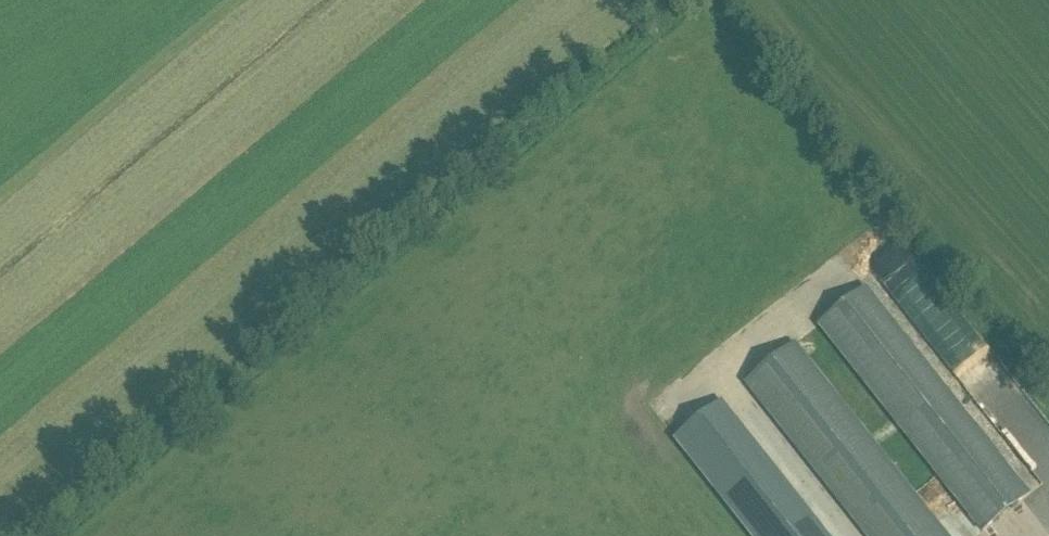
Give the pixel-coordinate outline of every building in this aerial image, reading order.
[(865,289),(817,327),(982,535),(1030,497),(865,289)] [(957,317),(947,326),(961,341),(971,331),(957,317)] [(975,340),(946,359),(970,394),(999,374),(975,340)] [(742,386),(862,535),(945,535),(793,345),(742,386)] [(673,441),(748,535),(827,535),(722,402),(673,441)] [(1046,495),(1048,492),(1048,426),(1042,418),(1022,435),(1014,424),(998,437),(1046,495)]
